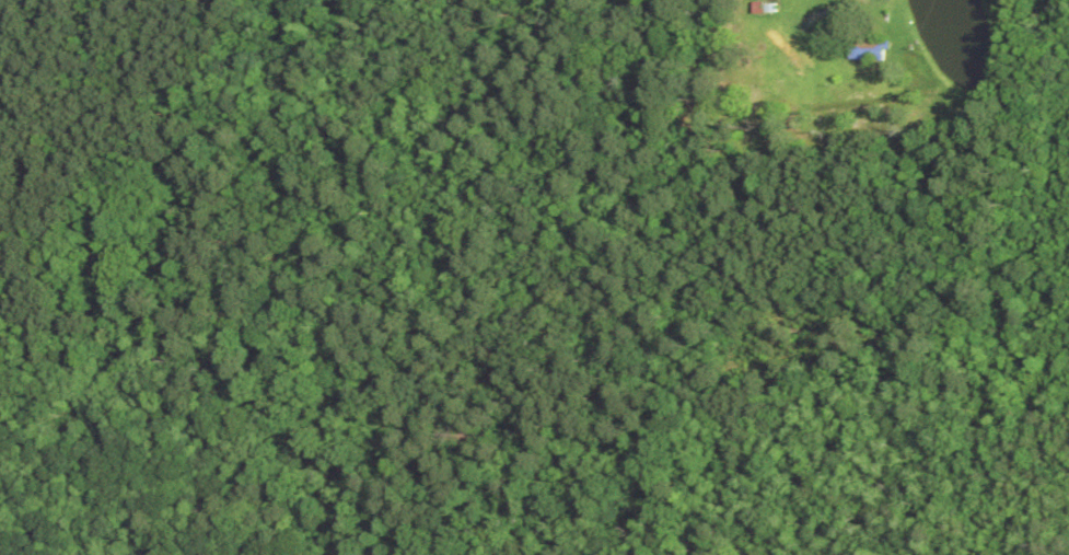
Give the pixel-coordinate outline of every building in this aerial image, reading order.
[(886,60),(886,42),(856,42),(856,60),(886,60)]
